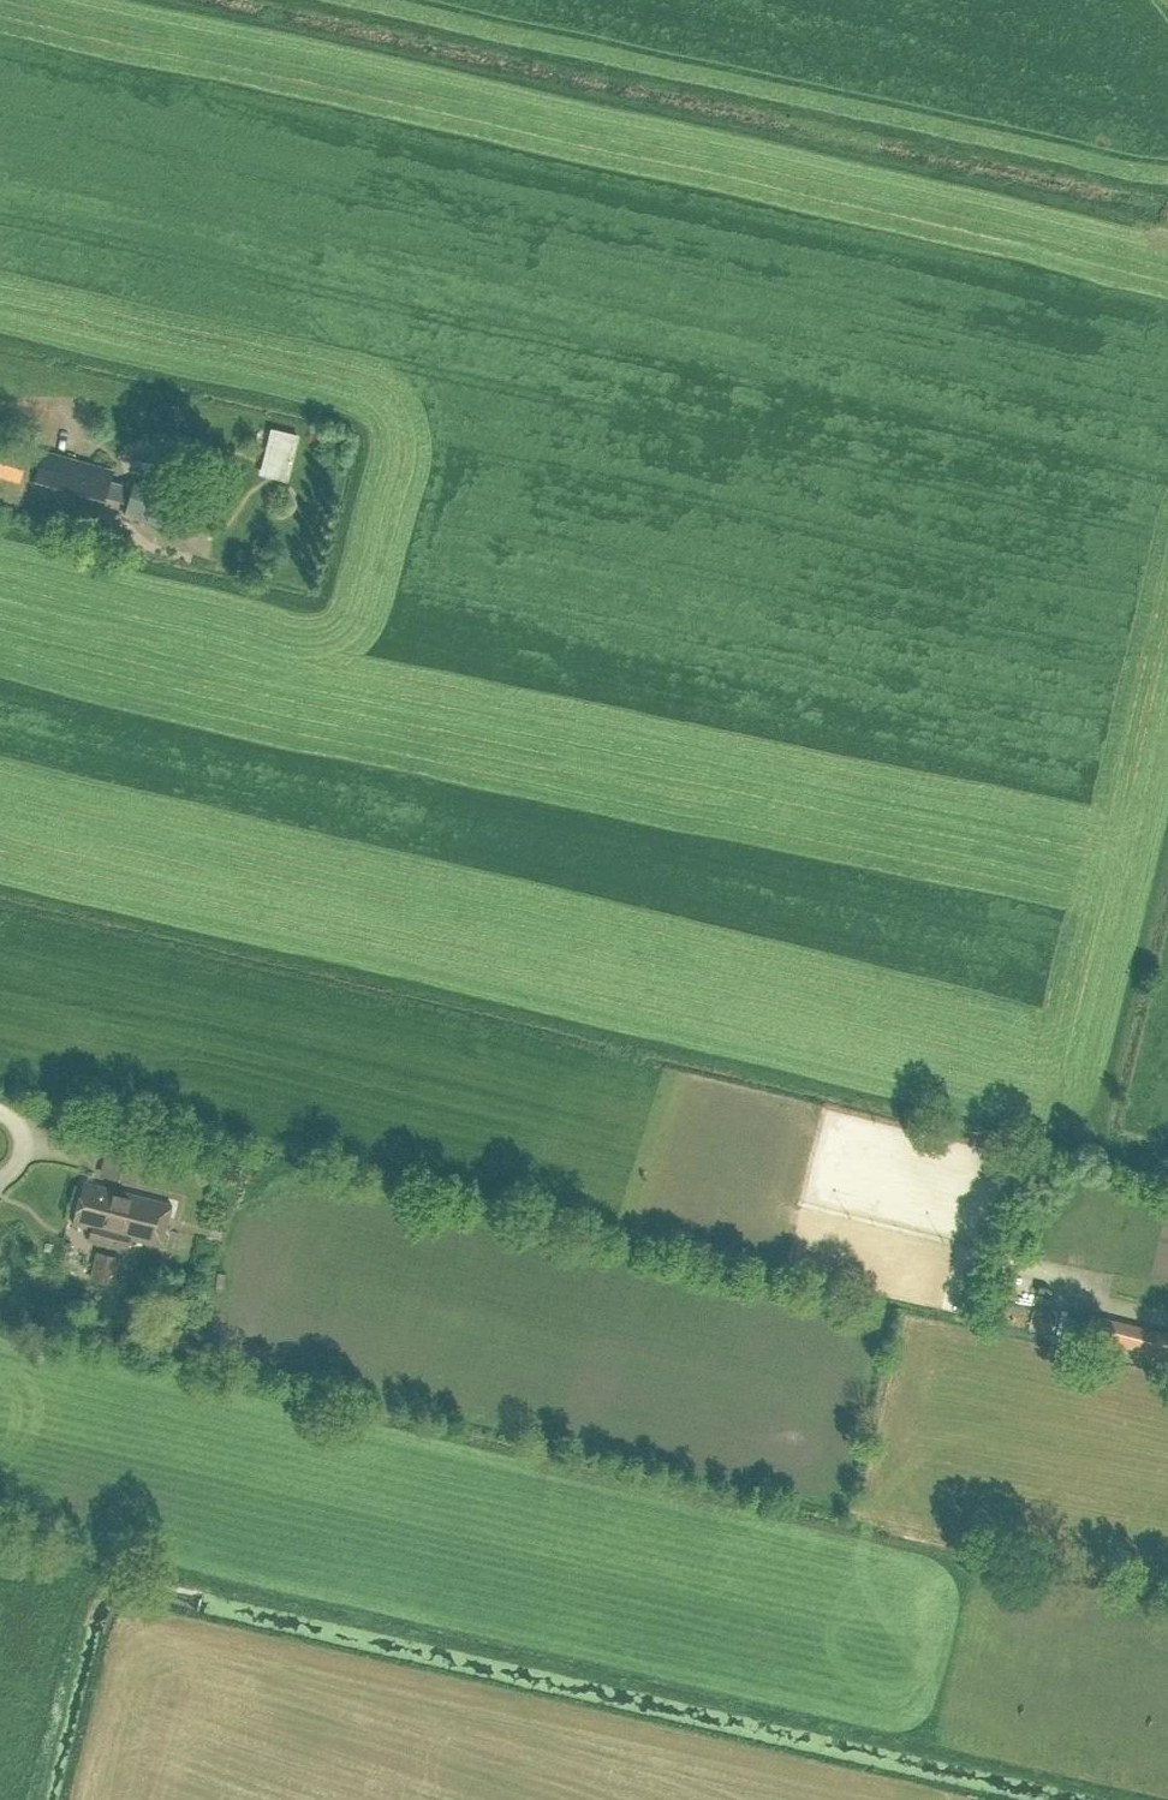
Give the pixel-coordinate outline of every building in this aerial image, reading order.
[(278,430),(266,477),(287,482),(299,436),(278,430)] [(0,448),(0,477),(20,483),(27,456),(0,448)] [(193,502),(105,480),(109,468),(90,463),(49,451),(41,478),(101,495),(101,494),(129,501),(125,516),(164,528),(166,522),(185,528),(193,502)] [(85,1183),(74,1225),(162,1248),(173,1206),(85,1183)] [(55,1238),(55,1253),(74,1253),(74,1239),(55,1238)] [(1092,1314),(1085,1338),(1167,1358),(1167,1333),(1092,1314)] [(1085,1320),(1066,1315),(1064,1326),(1083,1331),(1085,1320)]
